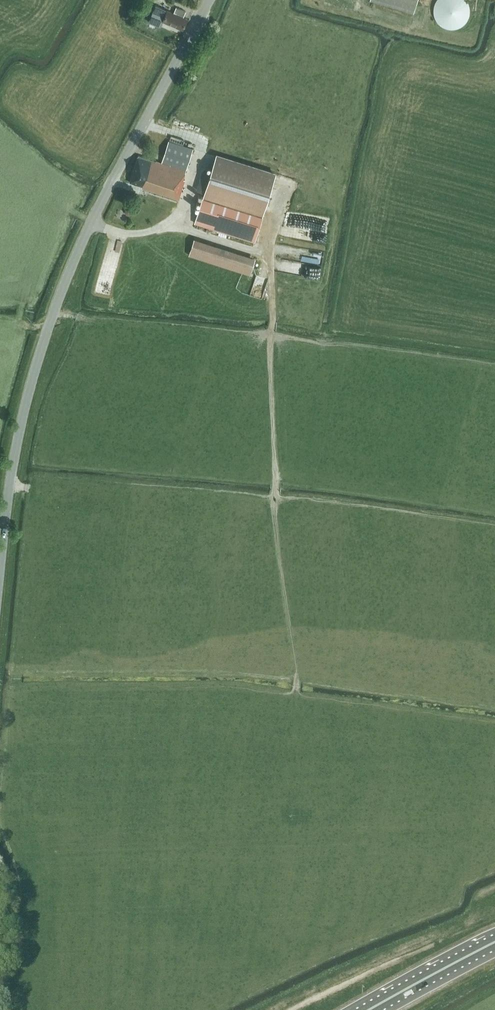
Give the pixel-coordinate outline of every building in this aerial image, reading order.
[(418,0),(374,0),(414,12),(418,0)] [(436,2),(434,5),(434,8),(434,11),(434,14),(435,17),(437,20),(439,23),(442,25),(444,27),(448,28),(452,28),(455,28),(459,26),(463,24),(466,21),(468,19),(469,16),(470,12),(470,9),(469,6),(468,2),(467,0),(437,0),(436,2)] [(176,7),(174,13),(167,10),(159,7),(155,17),(163,20),(163,21),(183,29),(187,18),(183,17),(186,11),(176,7)] [(212,138),(213,132),(199,130),(198,137),(212,138)] [(170,164),(174,165),(186,169),(193,148),(168,140),(162,162),(170,164)] [(178,199),(184,179),(183,179),(186,169),(174,165),(170,164),(170,165),(138,155),(129,182),(142,186),(141,187),(178,199)] [(276,174),(216,156),(196,222),(255,241),(276,174)] [(194,238),(189,254),(250,274),(255,258),(194,238)]
